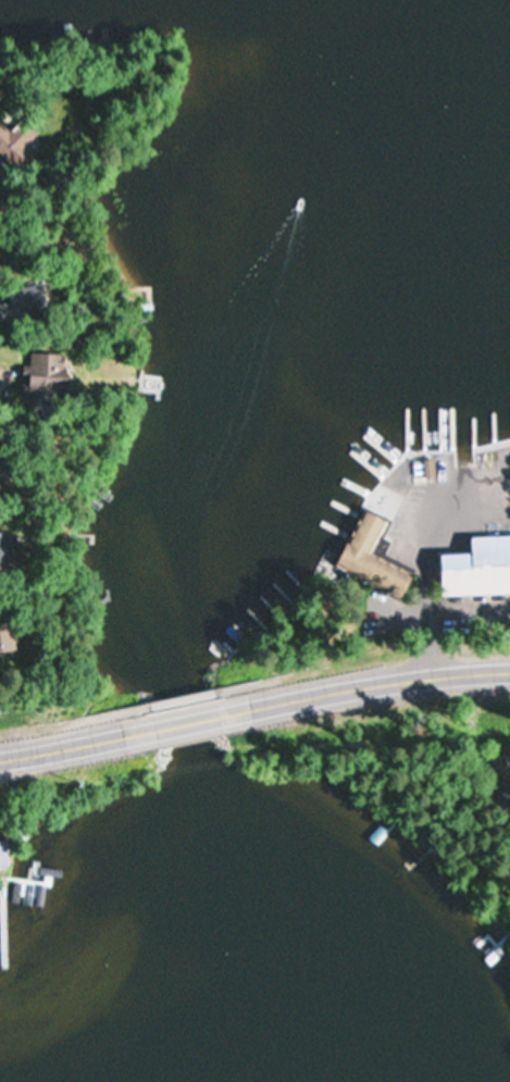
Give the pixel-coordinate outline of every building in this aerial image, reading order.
[(0,121),(0,152),(20,172),(36,156),(26,146),(41,132),(25,115),(9,130),(0,121)] [(9,315),(48,315),(48,284),(9,284),(9,315)] [(64,379),(64,352),(30,352),(30,379),(64,379)] [(387,522),(363,511),(338,570),(402,597),(413,573),(372,556),(387,522)] [(0,533),(0,567),(14,567),(12,532),(0,533)] [(470,554),(440,554),(441,596),(509,594),(509,536),(470,537),(470,554)] [(10,619),(0,621),(0,652),(15,649),(10,619)]
